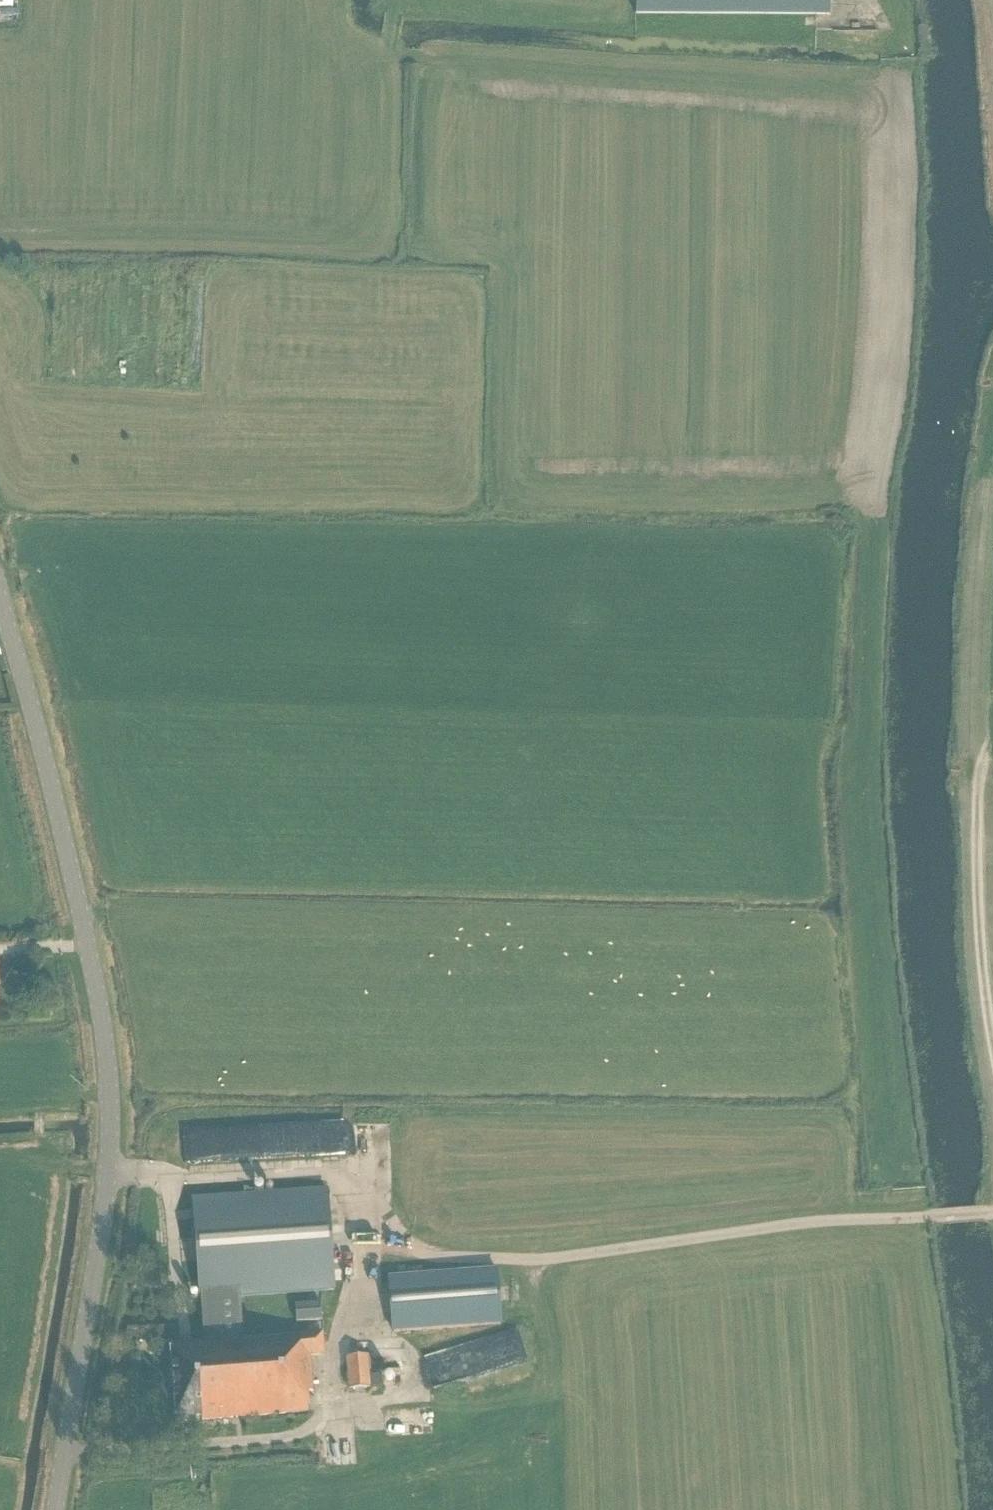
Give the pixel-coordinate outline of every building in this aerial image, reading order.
[(830,0),(637,0),(637,14),(830,15),(830,0)] [(241,1297),(335,1291),(328,1191),(194,1200),(201,1300),(202,1300),(205,1342),(172,1344),(172,1350),(171,1350),(175,1416),(177,1416),(177,1422),(309,1412),(308,1393),(313,1393),(311,1356),(325,1355),(323,1334),(244,1339),(241,1297)] [(390,1279),(394,1334),(501,1326),(497,1271),(390,1279)] [(295,1304),(296,1322),(322,1320),(320,1303),(295,1304)] [(370,1372),(369,1355),(346,1357),(348,1389),(383,1387),(382,1371),(370,1372)]
